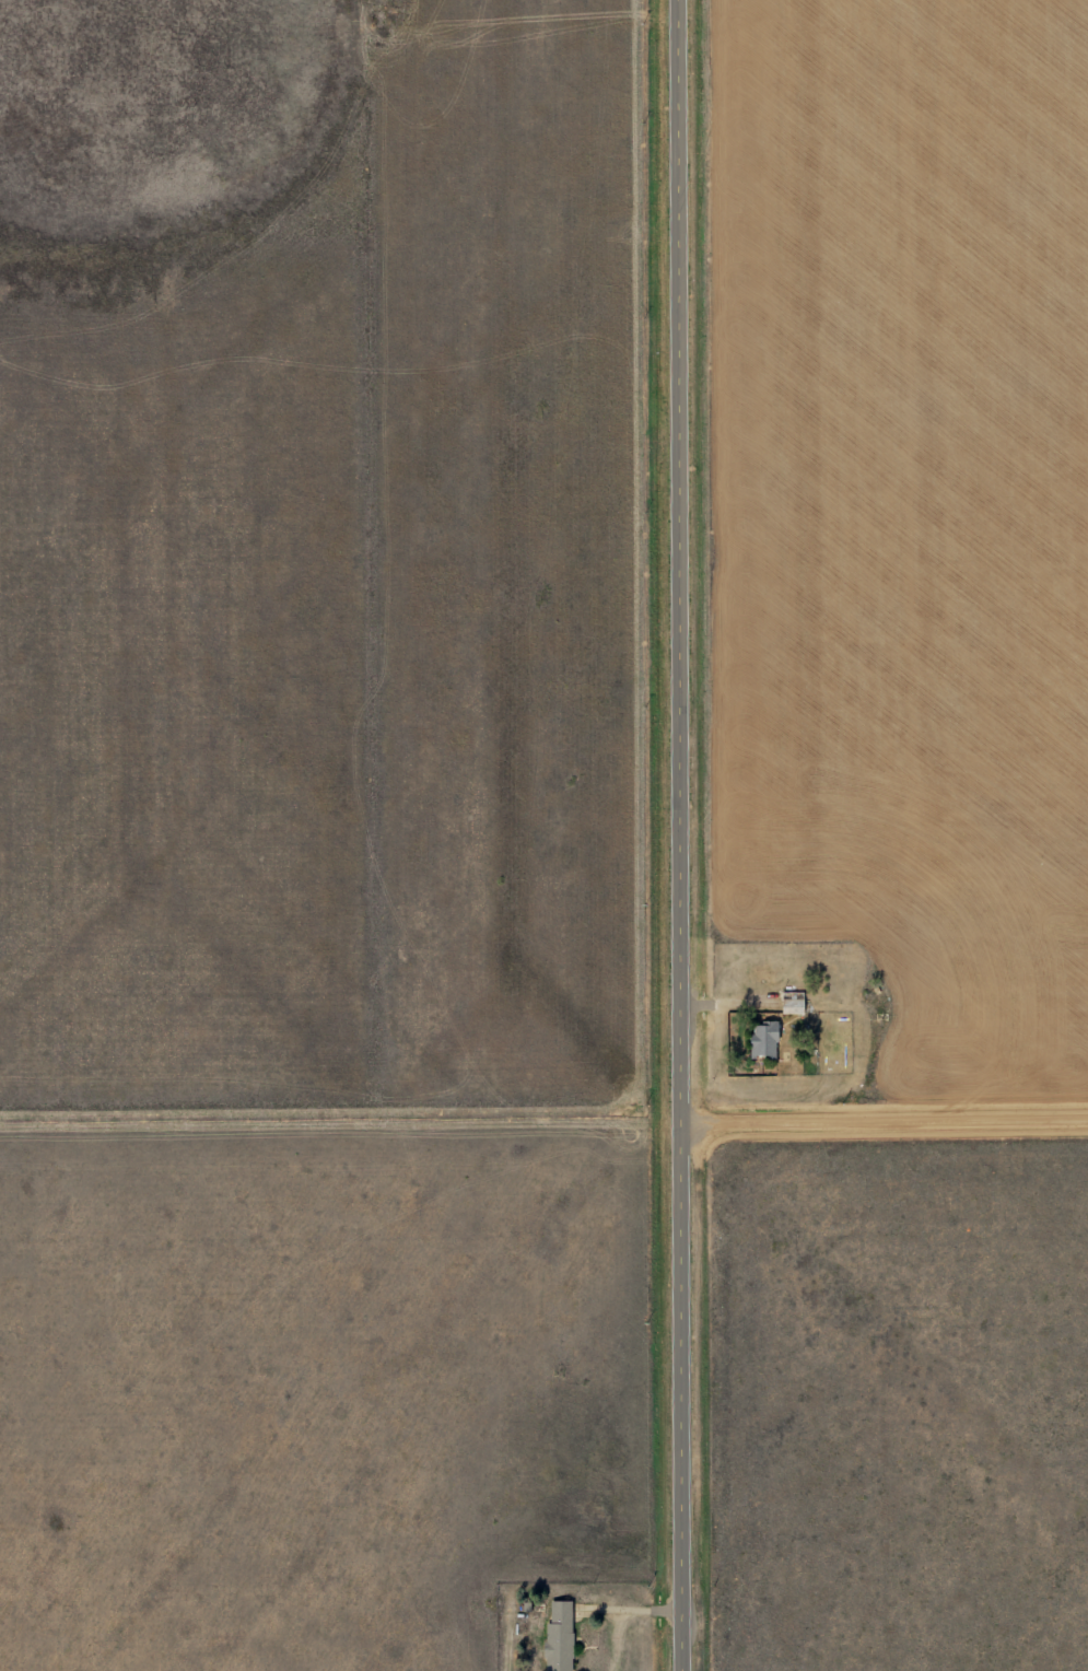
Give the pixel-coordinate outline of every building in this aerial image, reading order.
[(779,1014),(800,1014),(800,992),(779,992),(779,1014)] [(774,1023),(747,1023),(747,1059),(774,1059),(774,1023)] [(542,1600),(542,1670),(569,1670),(569,1600),(542,1600)]
